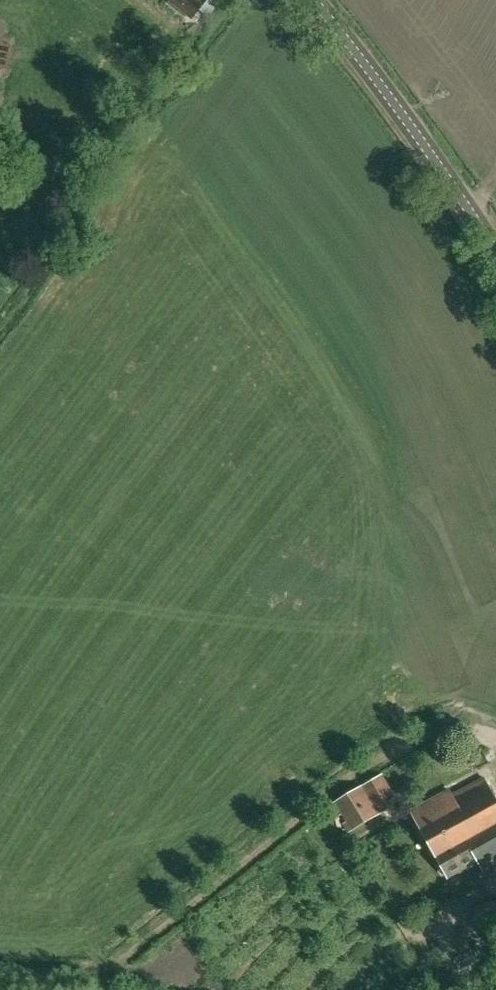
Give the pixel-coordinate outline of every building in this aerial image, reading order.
[(206,0),(174,0),(172,2),(192,18),(206,0)] [(346,822),(345,823),(350,831),(398,803),(382,775),(334,804),(340,815),(341,814),(346,822)] [(484,872),(495,865),(495,798),(485,778),(453,796),(449,790),(411,811),(448,878),(479,862),(484,872)] [(493,899),(474,910),(494,949),(495,948),(495,901),(493,899)]
